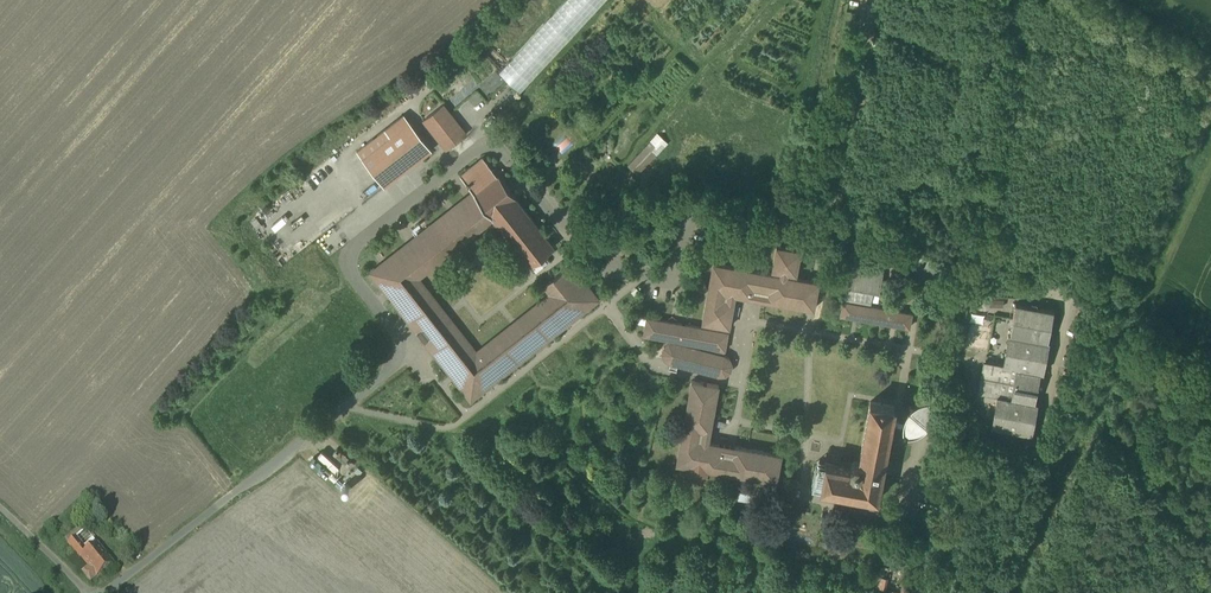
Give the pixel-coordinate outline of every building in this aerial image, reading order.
[(488,43),(503,56),(551,4),(547,0),(528,0),(488,43)] [(500,73),(521,92),(606,0),(567,0),(500,73)] [(467,134),(443,104),(424,119),(447,149),(467,134)] [(405,114),(357,152),(385,187),(432,149),(405,114)] [(477,352),(471,345),(425,285),(424,285),(418,278),(426,272),(494,219),(531,264),(554,246),(517,199),(517,198),(498,174),(484,157),(460,175),(473,191),(371,272),(372,272),(371,273),(471,399),(472,399),(598,300),(598,299),(599,299),(571,264),(570,265),(545,285),(544,286),(545,287),(546,286),(552,294),(544,300),(544,299),(484,346),(477,352)] [(801,250),(777,245),(773,270),(782,271),(781,274),(787,276),(788,272),(797,274),(801,250)] [(884,268),(846,261),(841,285),(847,286),(845,301),(871,306),(871,305),(874,291),(880,292),(884,268)] [(781,274),(713,262),(703,322),(729,327),(730,327),(735,299),(724,298),(725,292),(741,295),(742,291),(753,293),(741,295),(814,309),(819,281),(787,276),(781,274)] [(962,297),(956,296),(954,302),(961,304),(962,297)] [(912,313),(871,305),(871,306),(845,301),(843,301),(841,315),(910,327),(912,313)] [(1054,310),(1016,303),(1010,334),(1048,341),(1054,310)] [(702,327),(647,317),(644,335),(675,340),(725,349),(726,349),(729,331),(728,331),(702,327)] [(729,327),(703,322),(702,327),(728,331),(729,327)] [(1010,334),(1009,334),(1003,364),(1003,365),(1040,372),(1044,372),(1050,341),(1048,341),(1010,334)] [(725,349),(675,340),(675,342),(669,342),(664,346),(663,353),(665,359),(671,362),(678,364),(719,375),(726,374),(731,370),(733,364),(730,358),(725,354),(724,354),(725,349)] [(1040,372),(1003,365),(1003,364),(986,361),(980,392),(980,393),(997,396),(998,395),(1035,402),(1040,372)] [(678,364),(671,362),(669,368),(677,370),(678,364)] [(777,481),(782,454),(709,441),(719,385),(692,380),(677,463),(777,481)] [(1035,402),(998,395),(997,396),(992,426),(1032,434),(1038,403),(1035,402)] [(895,406),(871,402),(859,461),(855,460),(852,463),(851,467),(826,462),(822,486),(865,494),(864,500),(874,502),(875,496),(878,497),(891,425),(892,420),(895,406)] [(923,403),(921,403),(919,405),(917,406),(915,407),(912,409),(910,411),(907,416),(905,420),(904,422),(903,425),(903,427),(903,428),(903,431),(903,433),(908,437),(914,436),(917,435),(921,434),(923,432),(925,431),(927,429),(930,426),(932,423),(933,421),(934,419),(935,416),(935,413),(935,411),(935,408),(935,406),(930,402),(926,402),(923,403)] [(114,565),(97,545),(88,552),(77,538),(69,545),(80,559),(82,558),(90,568),(83,573),(91,583),(97,578),(98,578),(114,565)]
